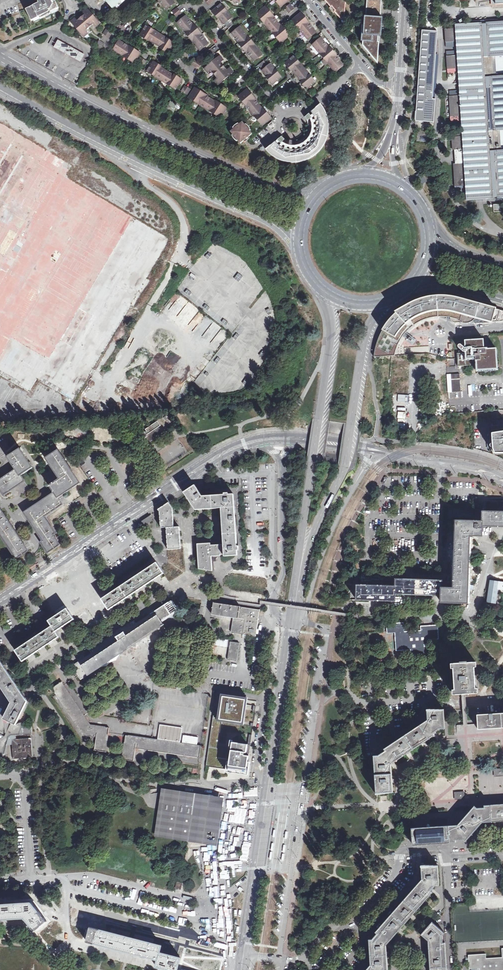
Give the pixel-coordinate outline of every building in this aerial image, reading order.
[(27,9),(32,20),(41,16),(58,8),(58,5),(55,0),(38,0),(40,3),(27,9)] [(115,8),(125,0),(108,0),(115,8)] [(166,10),(175,3),(172,0),(158,0),(166,10)] [(332,6),(331,7),(341,20),(345,17),(346,0),(327,0),(332,6)] [(366,17),(365,17),(364,26),(362,26),(361,41),(363,41),(363,45),(378,64),(379,42),(378,42),(379,37),(380,37),(381,18),(380,18),(382,0),(367,0),(366,17)] [(221,4),(212,12),(218,18),(219,18),(224,24),(232,17),(221,4)] [(285,8),(289,13),(294,9),(290,4),(285,8)] [(266,7),(257,14),(281,43),(290,35),(281,25),(280,26),(275,19),(275,18),(266,7)] [(172,12),(177,17),(182,13),(178,8),(172,12)] [(83,17),(90,26),(94,23),(96,27),(100,24),(87,9),(83,12),(86,15),(83,17)] [(301,13),(292,20),(308,39),(316,32),(310,25),(311,25),(301,13)] [(186,16),(178,23),(200,50),(209,43),(202,36),(203,36),(192,23),(186,16)] [(90,26),(83,17),(78,22),(75,19),(71,22),(84,37),(88,34),(85,31),(90,26)] [(494,76),(494,69),(489,69),(488,63),(493,63),(493,56),(502,55),(502,21),(486,22),(486,24),(482,24),(482,23),(457,24),(457,31),(454,31),(454,29),(445,30),(446,42),(455,41),(455,40),(458,39),(459,57),(456,58),(456,56),(447,57),(448,74),(460,73),(460,77),(484,76),(494,76)] [(146,26),(140,35),(148,40),(148,39),(162,48),(161,49),(168,53),(175,43),(146,26)] [(240,27),(232,34),(238,41),(237,41),(248,54),(254,61),(263,54),(240,27)] [(113,32),(107,28),(103,34),(109,38),(113,32)] [(422,30),(415,121),(434,122),(435,99),(433,99),(438,31),(422,30)] [(75,46),(58,37),(54,44),(71,54),(81,59),(85,52),(75,46)] [(321,38),(313,45),(336,72),(344,65),(338,58),(339,58),(327,45),(321,38)] [(100,40),(96,45),(98,47),(102,49),(105,44),(100,40)] [(119,41),(114,50),(134,63),(140,53),(128,45),(127,46),(119,41)] [(211,49),(206,53),(210,58),(215,54),(211,49)] [(179,57),(185,60),(188,54),(182,51),(179,57)] [(215,81),(218,84),(233,72),(230,68),(227,70),(221,62),(223,60),(220,56),(205,69),(208,72),(211,70),(218,78),(215,81)] [(294,56),(285,63),(291,70),(292,70),(302,82),(301,83),(306,89),(316,82),(294,56)] [(137,63),(143,67),(147,61),(141,58),(137,63)] [(202,64),(194,58),(190,64),(198,69),(202,64)] [(154,62),(148,71),(176,89),(182,80),(175,75),(174,76),(160,67),(161,66),(154,62)] [(273,84),(281,77),(271,64),(263,71),(268,77),(267,78),(273,84)] [(493,131),(498,131),(502,130),(502,75),(494,76),(484,76),(487,137),(493,137),(493,131)] [(462,139),(487,137),(484,76),(460,77),(462,98),(459,98),(459,96),(449,97),(451,121),(460,120),(461,137),(462,139)] [(181,91),(187,95),(190,89),(185,86),(181,91)] [(195,88),(189,98),(220,118),(227,108),(215,101),(215,102),(208,97),(208,96),(195,88)] [(247,89),(239,97),(263,125),(271,118),(263,108),(262,108),(256,102),(257,101),(247,89)] [(320,103),(311,110),(305,115),(308,119),(310,130),(302,138),(291,140),(281,136),(265,148),(272,156),(289,163),(307,159),(321,149),(328,132),(327,114),(324,110),(320,103)] [(243,139),(244,138),(244,139),(245,139),(246,139),(247,138),(247,137),(247,136),(248,135),(249,137),(252,134),(250,131),(251,130),(250,128),(249,127),(248,126),(246,125),(245,126),(242,123),(240,125),(239,124),(237,124),(236,125),(234,127),(233,128),(234,129),(231,132),(233,135),(232,136),(233,137),(234,139),(236,140),(237,141),(238,140),(241,143),(244,141),(243,139)] [(487,137),(462,139),(461,137),(451,137),(452,149),(454,149),(455,164),(454,164),(455,186),(465,186),(464,183),(467,183),(468,200),(493,198),(493,197),(497,197),(497,198),(502,198),(502,150),(499,150),(494,151),(493,137),(487,137)] [(239,274),(235,279),(239,282),(243,277),(239,274)] [(255,304),(261,308),(268,298),(263,294),(255,304)] [(490,323),(502,321),(502,311),(497,309),(453,297),(439,296),(430,297),(420,299),(413,302),(406,306),(399,310),(392,317),(384,326),(377,338),(374,349),(373,357),(394,355),(397,345),(401,337),(407,331),(414,325),(426,319),(429,318),(439,316),(441,317),(443,317),(443,311),(451,311),(458,314),(490,323)] [(411,344),(412,345),(416,340),(415,340),(413,338),(411,339),(409,337),(408,338),(407,339),(405,338),(404,339),(411,344)] [(465,341),(466,348),(462,345),(459,345),(459,347),(459,348),(463,352),(466,353),(458,354),(459,367),(469,367),(468,361),(472,361),(476,360),(477,373),(500,371),(498,349),(489,350),(489,349),(486,349),(485,340),(465,341)] [(154,377),(157,379),(164,367),(152,359),(139,381),(148,387),(154,377)] [(407,400),(409,362),(389,361),(386,399),(407,400)] [(459,373),(451,374),(452,393),(460,392),(459,378),(459,373)] [(491,433),(492,448),(495,453),(502,453),(502,431),(491,433)] [(17,469),(22,476),(34,468),(26,457),(23,452),(22,449),(10,457),(14,464),(13,465),(15,469),(17,468),(17,469)] [(48,459),(50,462),(60,478),(58,479),(57,482),(51,486),(56,493),(59,498),(62,496),(81,483),(59,451),(48,459)] [(22,476),(17,469),(0,480),(0,488),(5,495),(15,488),(21,497),(31,490),(22,476)] [(220,554),(224,554),(224,556),(238,555),(234,494),(229,494),(229,493),(224,493),(224,494),(221,495),(202,496),(195,485),(184,492),(196,509),(220,508),(222,508),(222,510),(224,545),(218,545),(211,546),(211,547),(212,556),(219,555),(220,555),(220,554)] [(59,498),(56,493),(25,513),(44,542),(42,543),(49,553),(60,545),(53,535),(55,534),(45,517),(63,505),(59,498)] [(166,527),(174,527),(173,515),(173,508),(169,502),(158,510),(160,512),(161,527),(166,527)] [(17,559),(29,551),(1,510),(0,511),(0,534),(17,559)] [(357,599),(365,600),(389,600),(395,601),(396,594),(404,594),(431,595),(442,595),(442,602),(468,603),(470,553),(470,543),(470,536),(482,536),(482,526),(495,526),(502,527),(502,512),(483,512),(483,522),(456,521),(455,551),(454,571),(454,588),(442,588),(442,581),(396,580),(396,586),(358,586),(357,599)] [(150,515),(150,516),(152,520),(144,525),(145,526),(154,520),(150,515)] [(152,520),(150,516),(142,521),(144,525),(152,520)] [(179,526),(174,527),(166,527),(167,550),(181,549),(180,538),(179,526)] [(211,547),(211,546),(211,543),(198,544),(198,549),(199,568),(213,571),(212,556),(211,547)] [(102,599),(109,610),(164,573),(157,562),(103,598),(102,599)] [(488,602),(496,603),(498,589),(502,589),(502,583),(491,581),(490,585),(491,586),(488,602)] [(156,611),(162,620),(177,610),(171,601),(156,611)] [(239,618),(240,607),(240,606),(217,603),(215,614),(234,617),(239,618)] [(260,610),(240,607),(239,618),(234,617),(232,633),(256,636),(260,610)] [(75,619),(67,608),(57,615),(49,621),(52,626),(49,628),(16,650),(23,661),(57,639),(60,637),(56,631),(75,619)] [(163,622),(162,620),(156,611),(137,624),(135,621),(122,629),(124,632),(120,635),(118,632),(90,651),(92,654),(73,666),(82,679),(88,675),(87,673),(90,671),(91,673),(101,666),(101,665),(124,650),(124,651),(129,648),(128,646),(132,644),(133,645),(138,642),(137,641),(160,626),(160,627),(163,626),(161,624),(163,622)] [(388,631),(388,633),(395,633),(396,650),(411,650),(412,658),(430,656),(429,639),(436,639),(439,639),(438,625),(426,626),(421,626),(421,630),(405,631),(404,623),(387,624),(388,631)] [(240,643),(231,641),(228,659),(237,660),(240,643)] [(12,722),(16,724),(17,722),(28,701),(16,683),(8,671),(0,659),(0,686),(3,691),(11,702),(3,718),(8,721),(12,722)] [(453,663),(455,694),(464,693),(476,693),(474,662),(453,663)] [(52,688),(81,731),(84,729),(86,732),(88,733),(88,736),(96,737),(95,750),(106,752),(110,728),(91,725),(62,682),(52,688)] [(230,769),(248,771),(251,744),(249,743),(234,741),(232,750),(218,748),(218,745),(222,718),(227,719),(243,721),(245,707),(245,703),(246,699),(223,695),(224,691),(218,690),(206,765),(230,769)] [(374,756),(377,793),(393,791),(390,764),(434,735),(433,734),(441,728),(445,728),(443,709),(427,711),(428,720),(385,749),(386,751),(378,755),(374,756)] [(478,729),(502,727),(502,713),(477,715),(478,723),(478,729)] [(12,722),(6,733),(4,738),(3,738),(0,739),(0,752),(2,752),(4,754),(6,748),(7,744),(10,744),(12,743),(12,739),(16,739),(16,735),(20,735),(20,733),(23,733),(23,728),(24,724),(25,722),(17,722),(16,724),(12,722)] [(32,733),(32,724),(24,724),(23,728),(23,733),(23,734),(32,733)] [(126,735),(122,759),(134,761),(135,748),(145,749),(145,747),(149,748),(149,750),(200,757),(202,745),(152,739),(126,735)] [(23,738),(16,739),(12,739),(12,743),(13,758),(33,757),(32,738),(23,738)] [(162,809),(214,817),(216,806),(217,800),(217,799),(196,796),(197,795),(193,794),(185,793),(180,792),(180,793),(179,793),(178,793),(178,792),(165,790),(165,791),(163,805),(162,809)] [(413,844),(456,841),(456,839),(463,839),(466,841),(478,827),(483,822),(502,821),(502,804),(484,805),(484,807),(480,807),(476,808),(474,806),(464,817),(457,824),(453,825),(422,827),(412,828),(413,844)] [(216,817),(214,817),(162,809),(161,809),(157,836),(172,838),(195,842),(196,842),(197,836),(212,839),(212,838),(213,834),(213,832),(214,825),(215,824),(216,818),(216,817)] [(421,866),(422,878),(376,931),(377,933),(372,939),(369,939),(371,964),(366,969),(387,969),(386,945),(433,892),(431,890),(436,885),(439,884),(438,865),(421,866)] [(52,927),(50,924),(31,902),(0,905),(0,919),(25,917),(41,936),(52,927)] [(421,934),(428,939),(431,969),(447,969),(445,942),(442,942),(442,935),(444,932),(432,922),(421,934)] [(82,940),(114,948),(158,959),(156,966),(172,969),(177,969),(180,958),(174,956),(160,953),(162,946),(156,944),(131,938),(107,932),(86,926),(82,940)] [(469,955),(469,969),(471,969),(472,969),(502,969),(502,948),(502,957),(486,958),(486,954),(469,955)]
